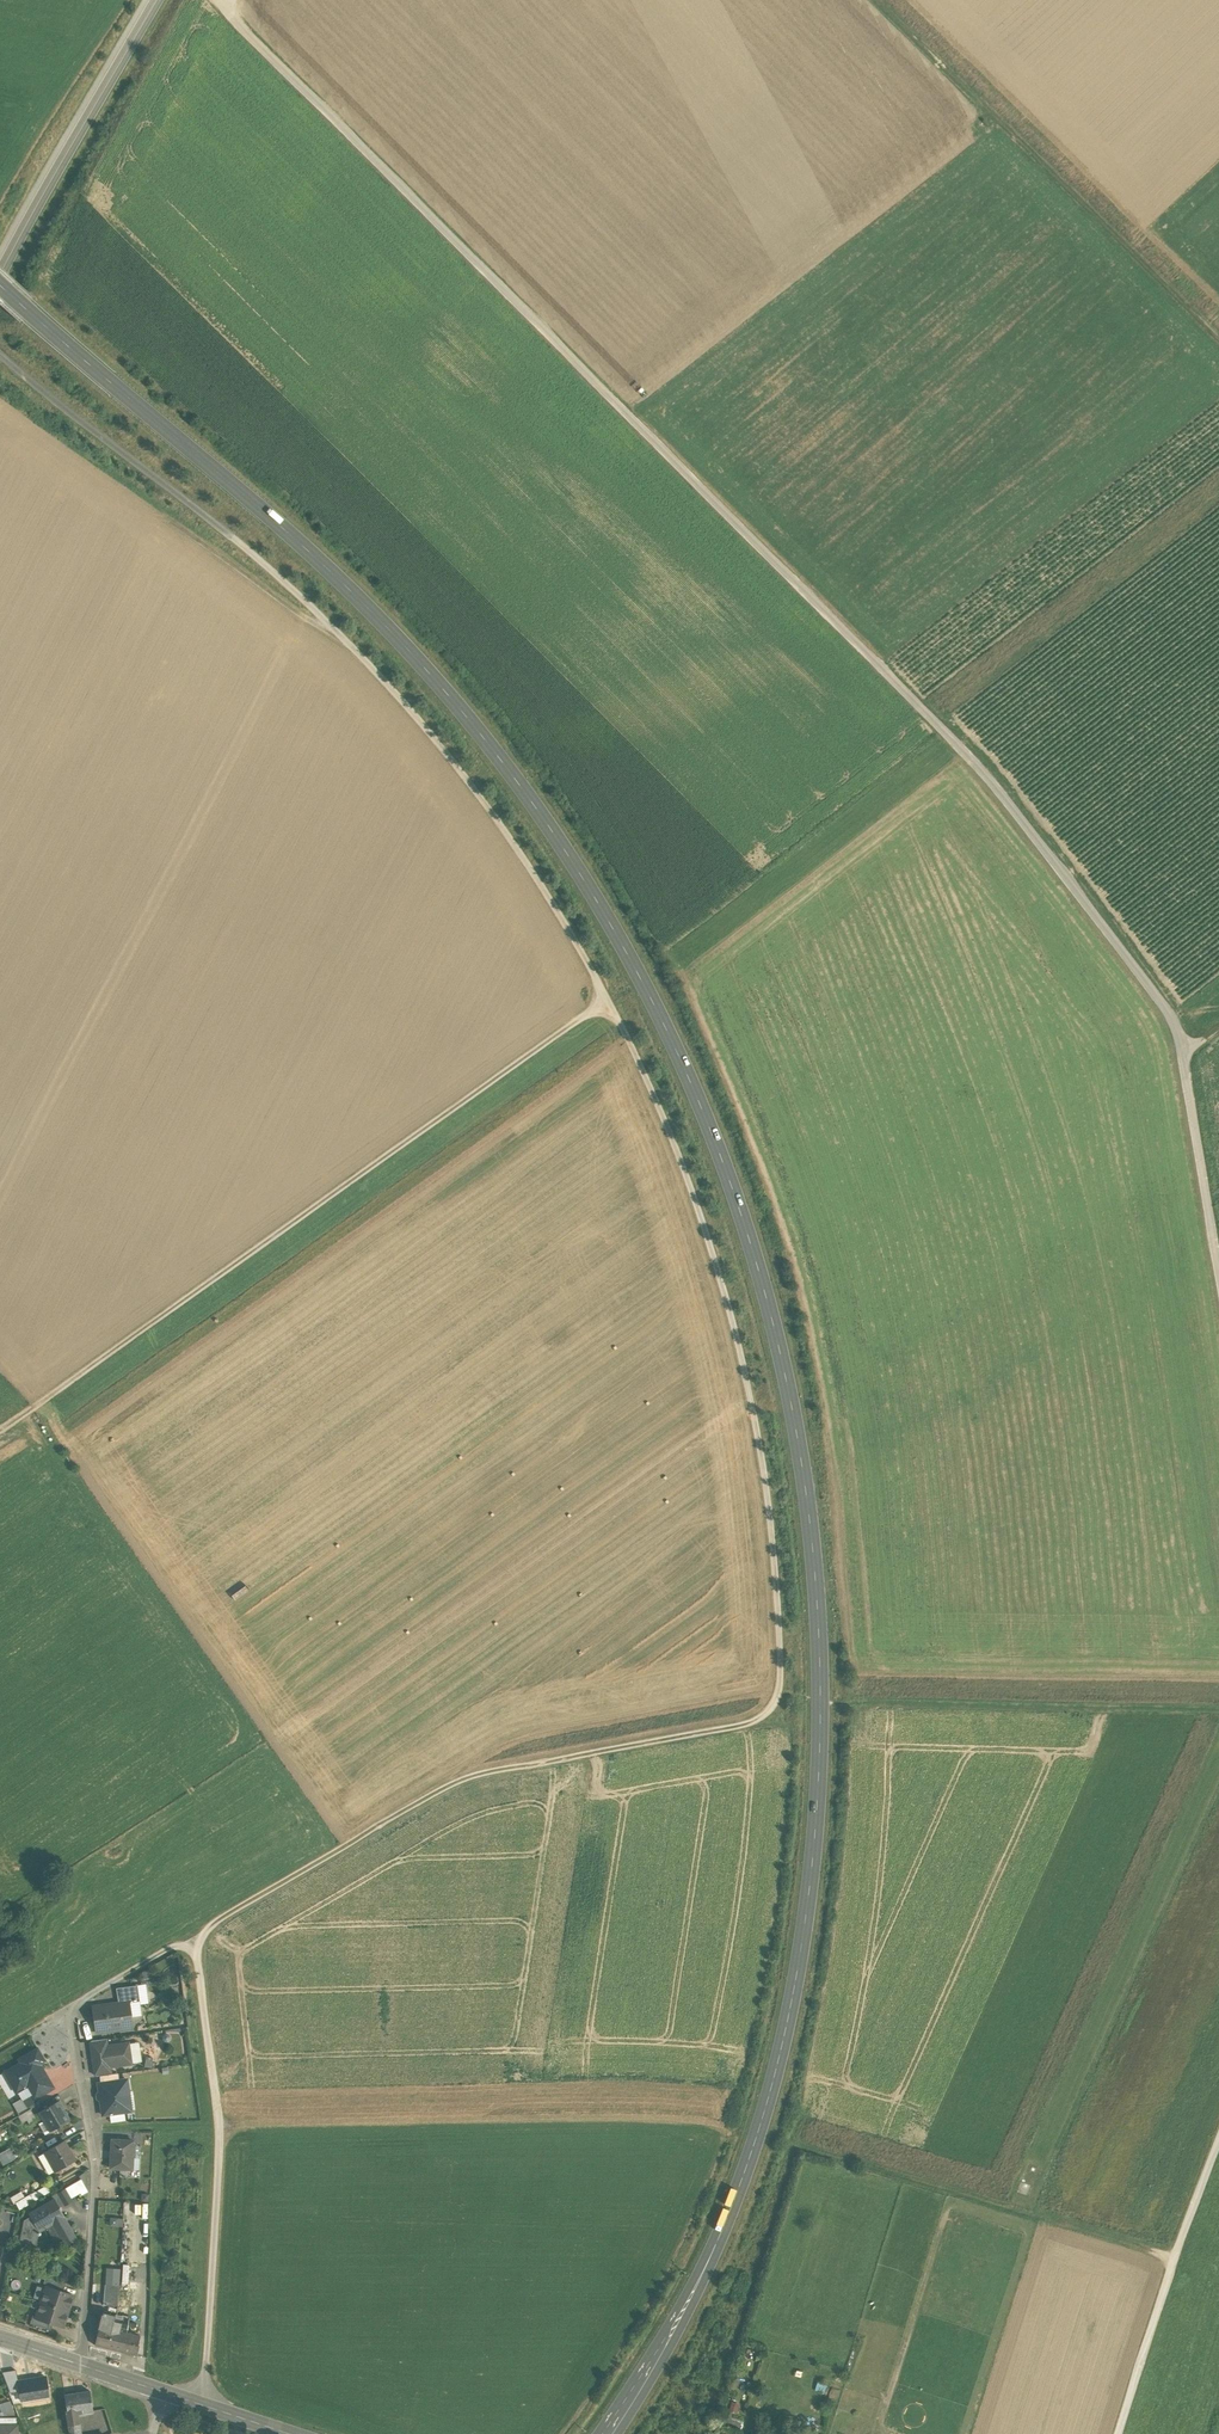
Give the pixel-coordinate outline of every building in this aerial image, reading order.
[(137,1985),(116,1988),(119,2003),(129,2002),(129,2003),(140,2001),(137,1985)] [(119,2003),(93,2007),(97,2033),(132,2028),(129,2003),(129,2002),(119,2003)] [(105,2039),(91,2041),(92,2048),(93,2048),(106,2046),(105,2039)] [(106,2046),(93,2048),(96,2069),(109,2067),(132,2064),(129,2043),(106,2046)] [(22,2063),(5,2073),(16,2092),(29,2085),(28,2085),(45,2075),(40,2066),(45,2063),(37,2049),(20,2060),(22,2063)] [(96,2069),(95,2069),(96,2076),(100,2076),(110,2074),(109,2067),(96,2069)] [(110,2074),(100,2076),(101,2083),(119,2080),(118,2073),(110,2074)] [(45,2075),(28,2085),(29,2085),(31,2089),(29,2090),(34,2099),(53,2088),(45,2075)] [(101,2083),(98,2083),(102,2115),(131,2111),(127,2079),(119,2080),(101,2083)] [(31,2095),(24,2098),(27,2105),(34,2102),(31,2095)] [(59,2101),(39,2112),(50,2131),(70,2120),(59,2101)] [(30,2110),(19,2116),(22,2123),(27,2120),(34,2116),(30,2110)] [(34,2116),(27,2120),(29,2124),(36,2120),(34,2116)] [(134,2141),(112,2140),(111,2168),(132,2169),(133,2158),(134,2141)] [(64,2141),(47,2151),(52,2161),(50,2162),(55,2172),(74,2161),(67,2150),(69,2149),(64,2141)] [(16,2158),(12,2147),(0,2152),(0,2158),(3,2164),(16,2158)] [(140,2158),(133,2158),(132,2169),(140,2170),(140,2158)] [(65,2189),(71,2198),(80,2193),(82,2195),(88,2192),(81,2180),(65,2189)] [(65,2189),(58,2193),(65,2206),(72,2201),(71,2198),(65,2189)] [(64,2216),(55,2200),(30,2214),(40,2231),(53,2223),(61,2236),(60,2236),(66,2245),(77,2239),(64,2216)] [(104,2215),(114,2216),(115,2201),(104,2201),(104,2215)] [(66,2283),(46,2276),(43,2283),(64,2290),(66,2283)] [(131,2282),(123,2282),(122,2286),(122,2297),(130,2298),(131,2289),(130,2289),(131,2282)] [(108,2285),(105,2284),(104,2302),(107,2302),(107,2305),(118,2306),(119,2285),(115,2285),(108,2285)] [(73,2295),(46,2286),(41,2302),(68,2311),(73,2295)] [(68,2311),(41,2302),(36,2317),(36,2318),(53,2323),(63,2327),(68,2311)] [(142,2307),(129,2306),(128,2316),(126,2332),(122,2351),(137,2355),(139,2344),(138,2344),(140,2336),(139,2336),(142,2307)] [(115,2315),(103,2312),(95,2345),(122,2351),(126,2332),(119,2331),(121,2323),(114,2321),(115,2315)] [(53,2323),(36,2318),(36,2317),(33,2316),(30,2323),(51,2330),(53,2323)] [(90,2391),(65,2395),(68,2413),(68,2415),(75,2414),(93,2411),(90,2391)] [(13,2412),(13,2401),(0,2401),(0,2412),(13,2412)] [(737,2412),(740,2404),(733,2401),(730,2409),(737,2412)] [(68,2415),(68,2413),(67,2413),(70,2433),(79,2433),(77,2423),(76,2423),(75,2414),(68,2415)] [(0,2417),(0,2426),(18,2426),(18,2417),(0,2417)] [(18,2426),(0,2426),(0,2433),(18,2433),(18,2426)]
